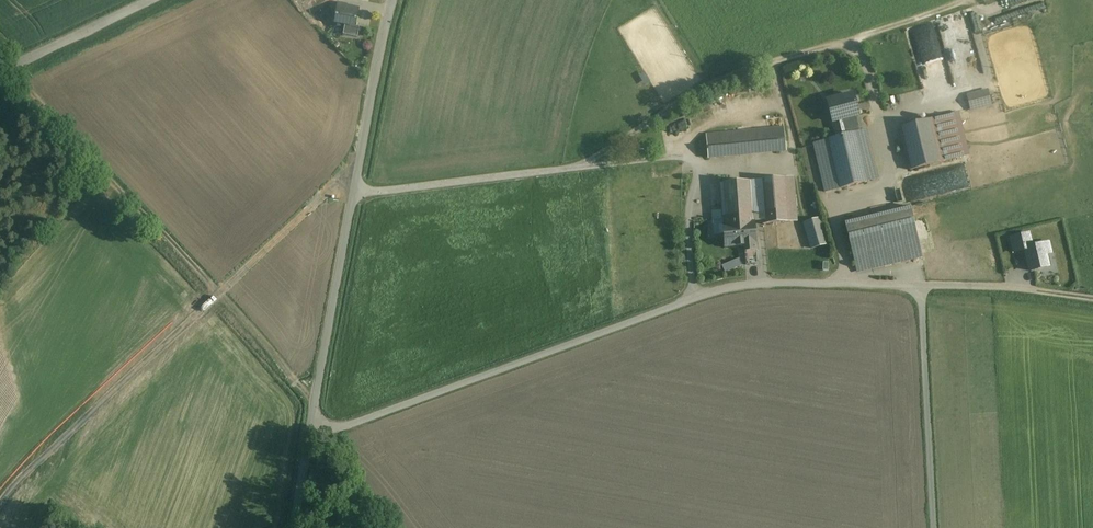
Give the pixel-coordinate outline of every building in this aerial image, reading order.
[(359,9),(338,4),(334,23),(355,27),(359,9)] [(317,9),(311,15),(320,25),(326,18),(317,9)] [(956,64),(967,61),(961,31),(949,33),(956,64)] [(967,96),(970,110),(991,104),(988,91),(967,96)] [(827,101),(833,122),(854,116),(858,115),(853,94),(827,101)] [(952,114),(900,127),(910,170),(963,157),(952,114)] [(854,116),(833,122),(837,137),(858,132),(854,116)] [(784,127),(707,134),(709,158),(786,150),(784,127)] [(837,137),(813,143),(826,192),(877,179),(865,130),(858,132),(837,137)] [(763,224),(797,222),(793,177),(720,183),(723,213),(712,214),(713,220),(723,219),(723,225),(754,223),(754,218),(762,218),(763,224)] [(910,207),(845,222),(857,270),(921,255),(910,207)] [(819,219),(804,223),(812,248),(827,244),(819,219)] [(754,223),(723,225),(725,247),(744,246),(756,245),(754,223)] [(1014,253),(1025,251),(1024,249),(1033,247),(1029,234),(1011,238),(1014,253)] [(1025,251),(1030,272),(1049,267),(1046,255),(1051,254),(1049,243),(1033,247),(1024,249),(1025,251)]
